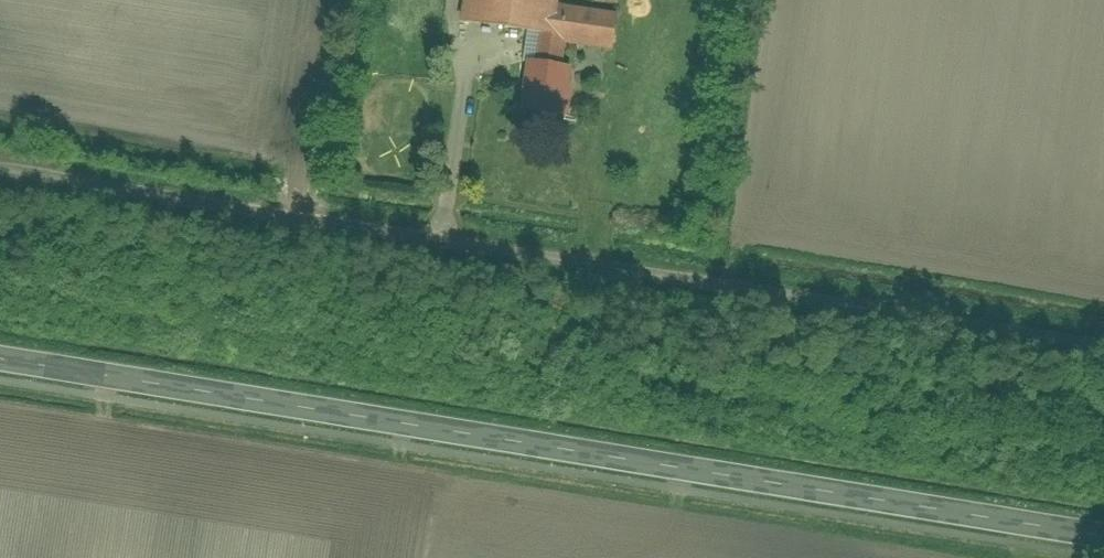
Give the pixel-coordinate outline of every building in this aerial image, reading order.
[(454,24),(547,39),(553,0),(458,0),(454,24)] [(615,15),(554,6),(548,43),(610,52),(615,15)] [(561,70),(520,64),(512,115),(554,121),(561,70)]
